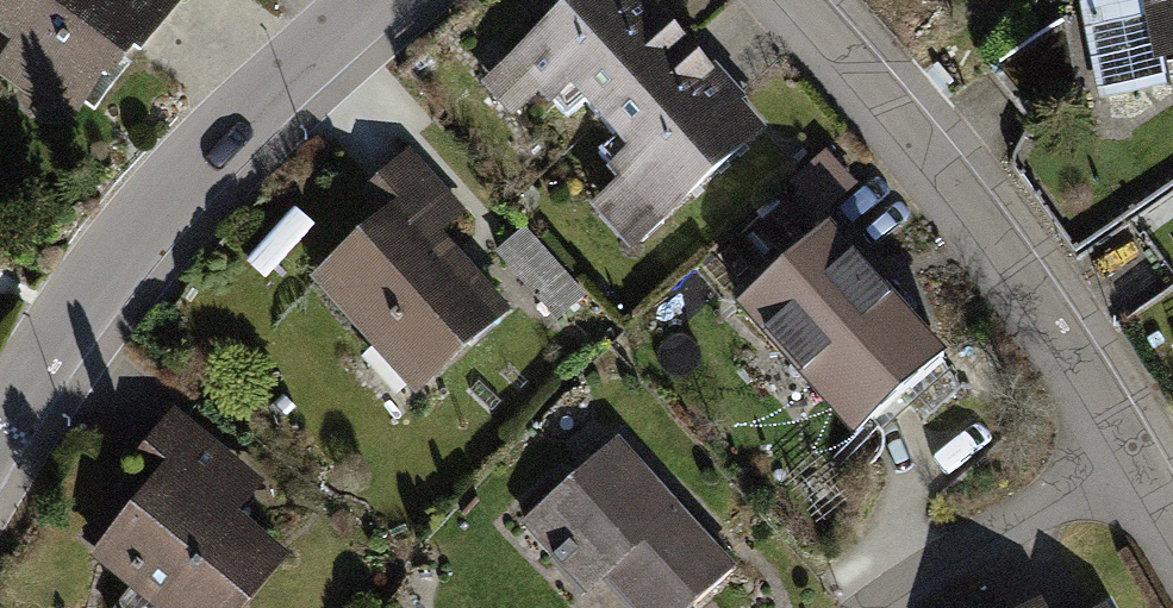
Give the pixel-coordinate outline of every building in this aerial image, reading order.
[(71,137),(172,0),(0,0),(0,85),(71,137)] [(690,45),(648,0),(569,0),(477,83),(512,122),(550,87),(592,133),(690,45)] [(1172,54),(1172,0),(1079,0),(1076,1),(1093,98),(1164,86),(1158,56),(1172,54)] [(765,128),(690,45),(592,133),(623,167),(586,201),(630,249),(765,128)] [(417,400),(510,323),(443,242),(469,220),(412,152),(372,185),(392,209),(313,275),(417,400)] [(855,436),(949,349),(826,217),(731,304),(855,436)] [(497,255),(566,316),(595,285),(526,223),(497,255)] [(291,560),(237,513),(261,486),(182,419),(79,537),(161,607),(249,607),(291,560)] [(736,564),(613,433),(513,525),(583,600),(604,580),(630,607),(689,607),(736,564)] [(1042,595),(1020,607),(1049,607),(1042,595)]
